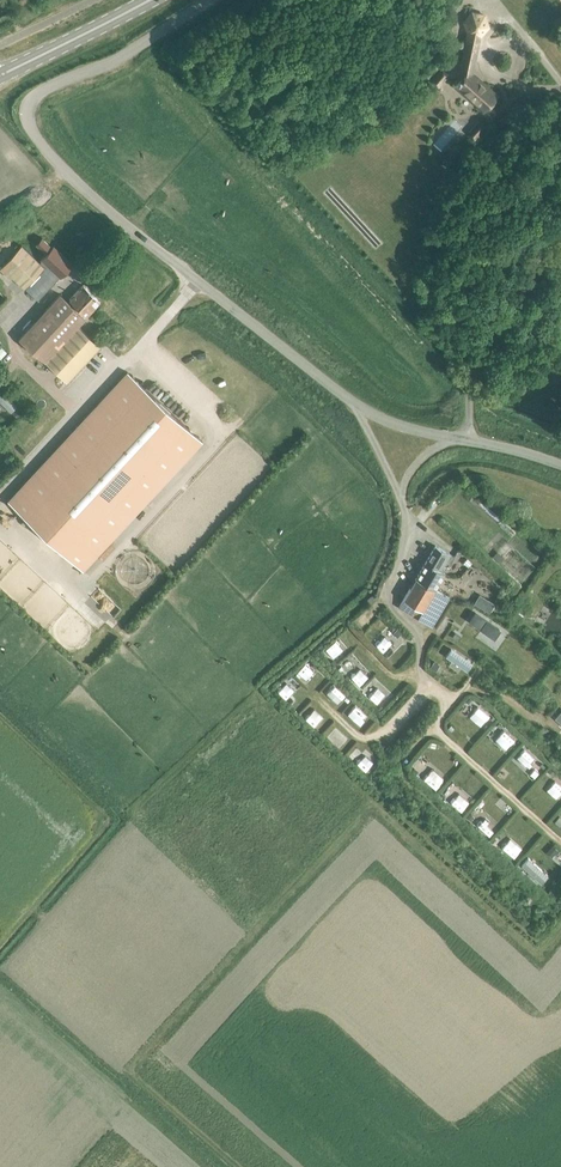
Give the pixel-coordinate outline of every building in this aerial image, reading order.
[(476,36),(480,36),(488,28),(483,16),(472,11),(465,20),(469,31),(458,81),(455,85),(484,111),(498,96),(472,74),(474,64),(470,63),(476,36)] [(474,138),(483,126),(478,122),(468,133),(474,138)] [(38,260),(22,244),(0,267),(0,269),(10,279),(11,277),(37,302),(62,275),(42,256),(38,260)] [(70,301),(87,317),(101,302),(83,286),(70,301)] [(46,362),(67,383),(101,346),(79,326),(86,318),(60,295),(21,339),(46,362)] [(204,441),(129,372),(9,501),(84,570),(204,441)] [(417,578),(436,589),(446,572),(444,572),(446,570),(443,568),(447,560),(451,563),(454,558),(435,547),(417,578)] [(450,573),(457,577),(463,566),(456,562),(450,573)] [(435,591),(436,589),(417,578),(410,590),(399,608),(432,627),(449,599),(435,591)] [(463,613),(485,629),(491,621),(468,606),(463,613)] [(374,625),(379,620),(369,609),(353,623),(358,628),(369,619),(374,625)] [(429,659),(435,663),(446,647),(440,642),(429,659)]
